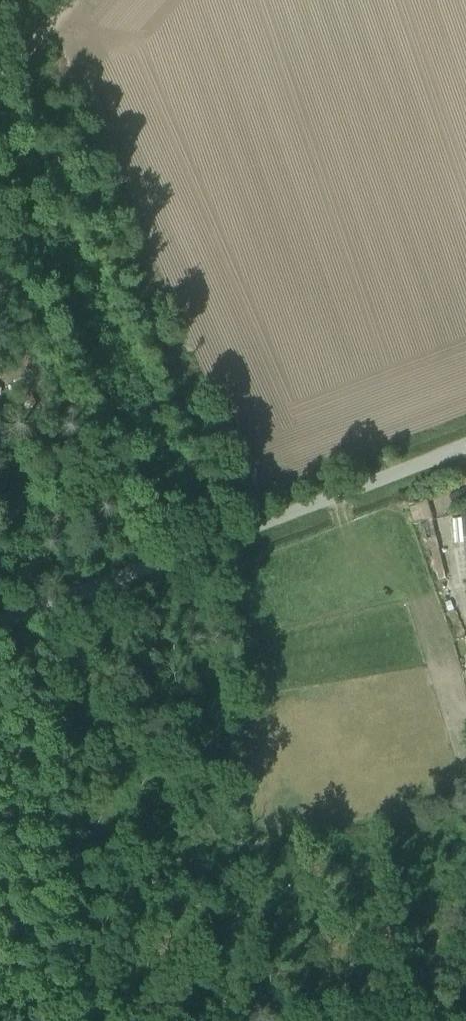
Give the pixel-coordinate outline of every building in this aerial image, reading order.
[(429,498),(408,503),(412,522),(420,520),(433,517),(429,498)] [(447,576),(433,517),(420,520),(434,579),(447,576)]
